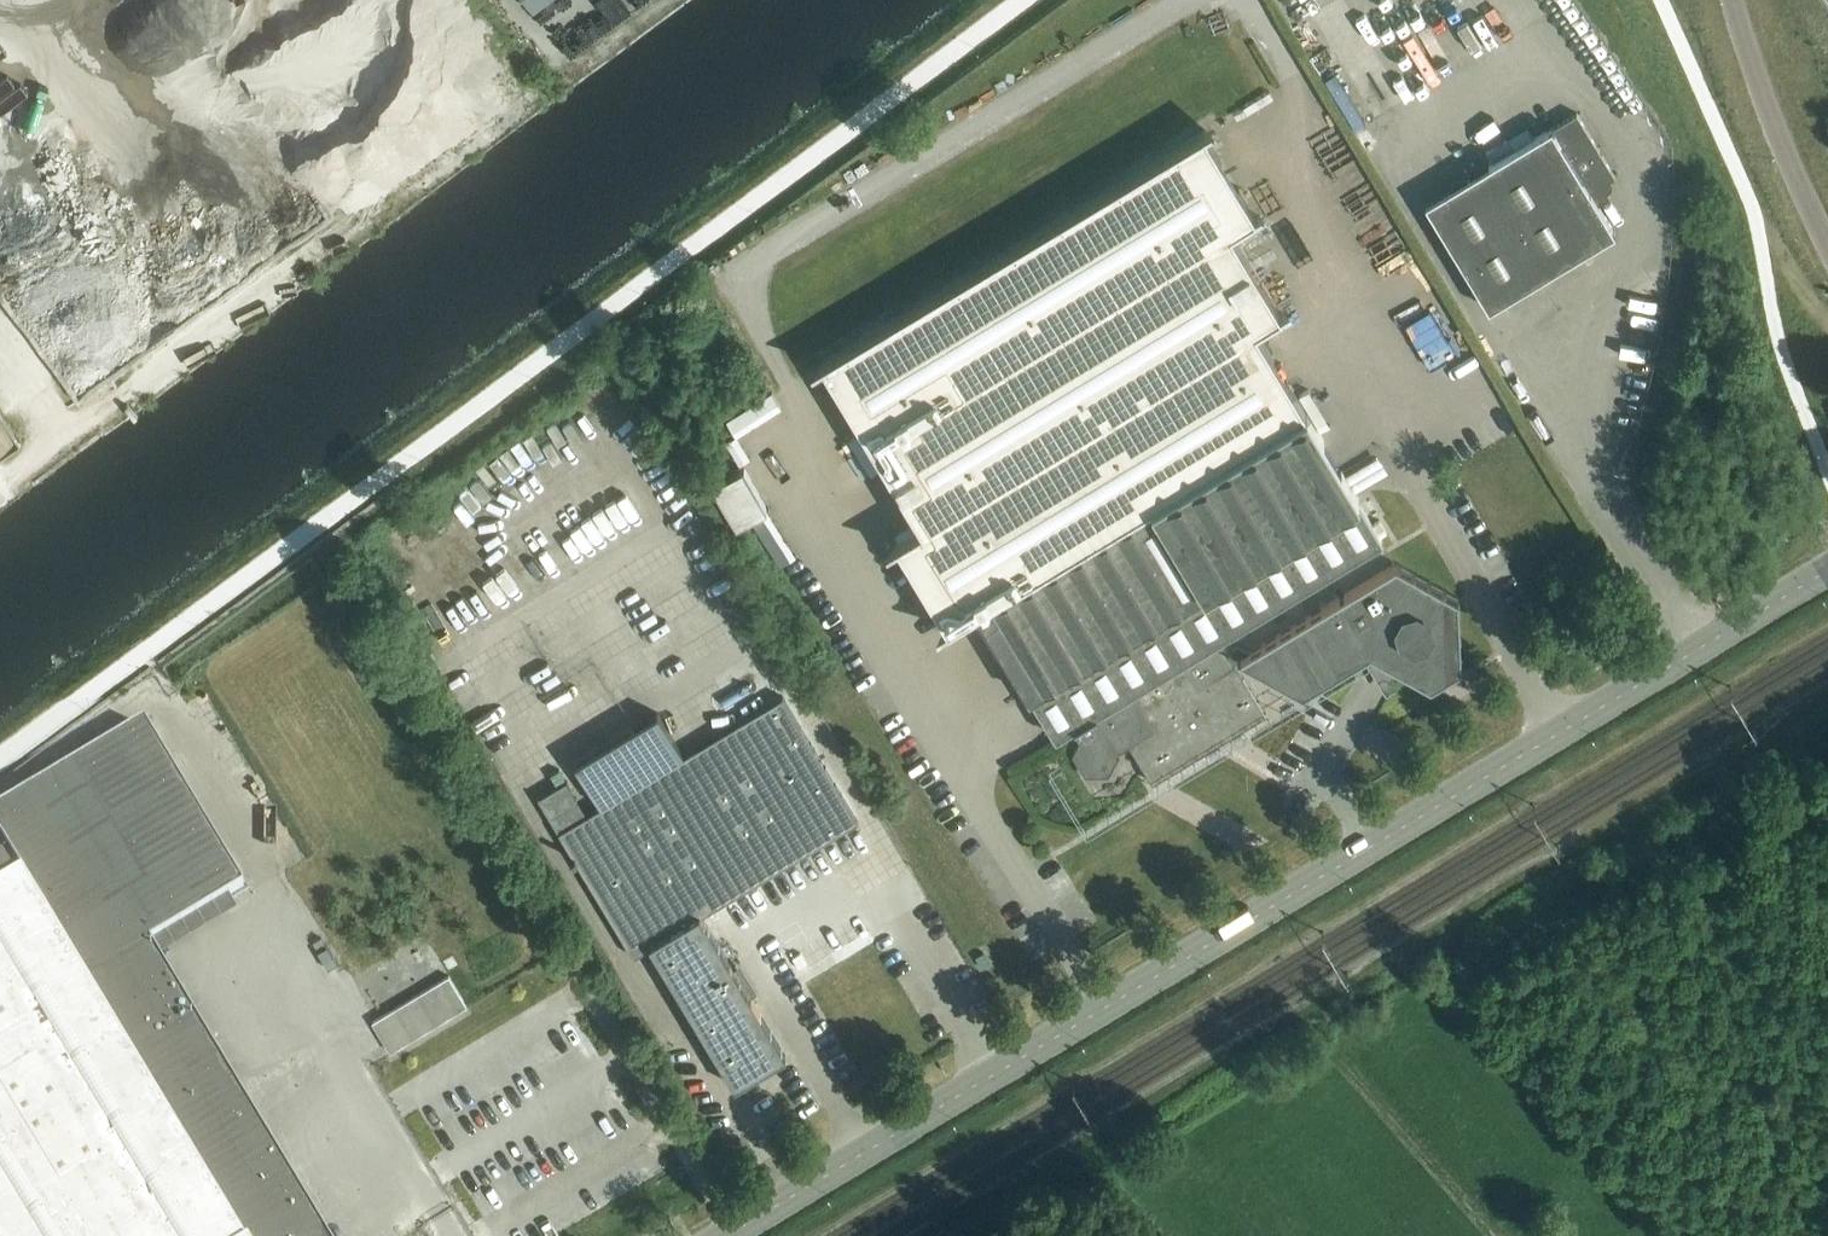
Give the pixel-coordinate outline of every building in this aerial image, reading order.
[(533,13),(550,0),(524,0),(533,13)] [(1426,205),(1489,309),(1615,233),(1597,205),(1610,197),(1605,188),(1607,182),(1616,177),(1587,130),(1577,114),(1552,129),(1514,151),(1508,141),(1487,153),(1493,164),(1426,205)] [(1431,686),(1461,668),(1458,597),(1396,563),(1249,651),(1235,644),(1229,655),(1219,638),(1381,540),(1379,537),(1386,532),(1379,521),(1372,525),(1357,499),(1358,498),(1256,329),(1281,314),(1231,231),(1256,216),(1204,130),(822,360),(922,526),(897,541),(948,627),(978,609),(1030,696),(1031,695),(1056,737),(1072,727),(1080,741),(1078,745),(1073,754),(1085,774),(1109,774),(1121,753),(1120,751),(1130,745),(1152,782),(1266,714),(1235,663),(1241,659),(1305,695),(1306,693),(1305,692),(1370,653),(1376,656),(1373,662),(1391,671),(1394,666),(1431,686)] [(743,469),(712,488),(737,529),(767,510),(743,469)] [(858,822),(783,698),(684,757),(658,714),(576,764),(602,807),(560,832),(574,857),(572,858),(574,861),(576,860),(635,957),(651,947),(736,1087),(787,1056),(702,916),(858,822)] [(150,947),(226,901),(228,905),(249,892),(232,865),(229,867),(143,726),(0,813),(0,1235),(325,1235),(150,947)] [(373,1024),(391,1053),(467,1007),(449,977),(373,1024)]
